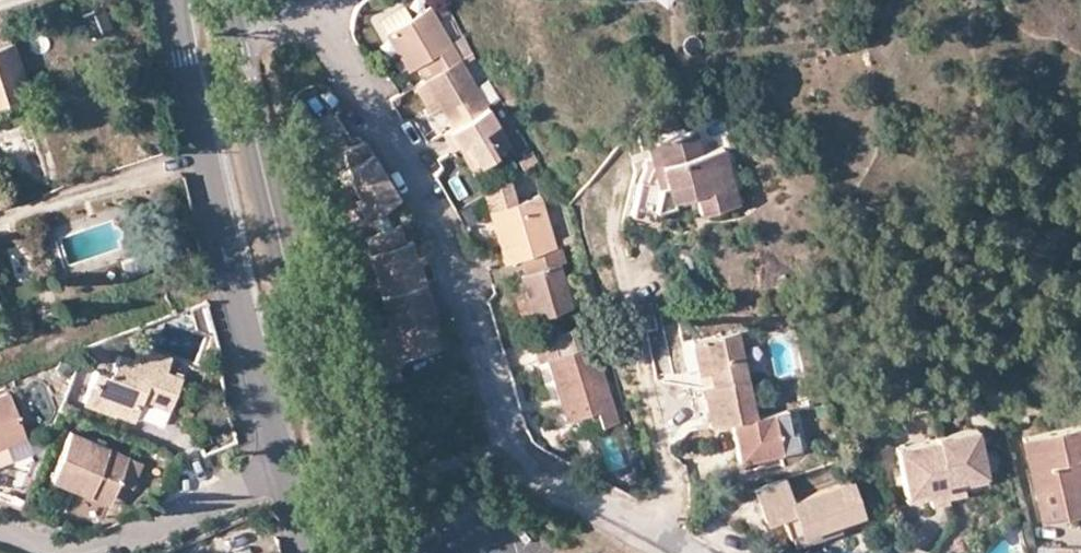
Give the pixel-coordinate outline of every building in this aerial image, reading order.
[(412,0),(407,0),(379,18),(385,30),(419,12),(412,0)] [(431,75),(459,56),(429,5),(419,12),(385,30),(407,68),(422,59),(431,75)] [(0,19),(0,109),(26,100),(16,75),(24,72),(14,42),(10,41),(3,18),(0,19)] [(449,127),(487,105),(459,56),(431,75),(423,80),(423,81),(413,88),(430,113),(438,107),(449,127)] [(26,100),(32,98),(24,72),(16,75),(26,100)] [(328,107),(338,99),(331,88),(327,86),(320,84),(316,83),(318,95),(328,107)] [(500,100),(489,106),(510,145),(520,139),(500,100)] [(456,144),(463,140),(476,163),(508,144),(487,108),(487,105),(449,127),(441,132),(450,147),(456,144)] [(652,140),(660,169),(655,183),(645,180),(638,179),(630,212),(651,218),(653,207),(671,203),(669,196),(694,190),(700,209),(735,199),(721,146),(699,151),(693,129),(652,140)] [(365,140),(342,145),(351,186),(358,197),(354,201),(362,215),(397,193),(365,140)] [(463,140),(456,144),(470,167),(476,163),(463,140)] [(645,180),(655,183),(660,169),(652,140),(643,142),(651,166),(645,180)] [(519,256),(554,245),(539,196),(512,204),(505,179),(481,194),(486,212),(502,262),(519,256)] [(28,228),(24,219),(12,223),(14,232),(28,228)] [(369,252),(381,294),(423,282),(416,257),(409,241),(404,243),(399,225),(372,234),(376,250),(369,252)] [(558,238),(560,243),(573,240),(571,234),(558,238)] [(554,245),(519,256),(525,273),(520,274),(525,295),(533,317),(572,305),(560,262),(566,261),(565,256),(577,253),(573,240),(560,243),(554,245)] [(381,294),(379,295),(397,356),(441,342),(431,309),(423,282),(381,294)] [(526,319),(533,317),(525,295),(520,296),(526,319)] [(207,301),(192,307),(199,329),(214,335),(207,305),(207,301)] [(536,357),(545,355),(563,417),(594,409),(598,424),(614,420),(592,342),(582,344),(577,325),(531,338),(536,357)] [(702,383),(709,421),(732,418),(740,453),(781,444),(774,410),(754,414),(737,329),(698,337),(705,369),(711,368),(714,381),(708,383),(702,383)] [(698,337),(689,338),(696,371),(705,369),(698,337)] [(164,371),(169,356),(141,346),(135,360),(118,354),(111,376),(94,370),(83,402),(132,419),(138,401),(141,395),(150,398),(148,404),(167,411),(179,376),(164,371)] [(708,383),(714,381),(711,368),(705,369),(708,383)] [(8,394),(0,398),(0,446),(5,444),(24,437),(8,394)] [(138,401),(148,404),(150,398),(141,395),(138,401)] [(594,409),(563,417),(567,433),(598,424),(594,409)] [(1022,438),(1039,520),(1080,511),(1080,458),(1080,456),(1080,455),(1080,425),(1022,438)] [(134,486),(143,463),(68,433),(51,480),(70,487),(72,479),(110,494),(116,479),(134,486)] [(940,443),(950,505),(967,502),(966,495),(972,493),(971,487),(988,484),(980,437),(940,443)] [(5,444),(0,446),(0,463),(11,459),(5,444)] [(740,453),(741,458),(783,449),(781,444),(740,453)] [(951,510),(950,505),(940,449),(900,455),(908,502),(924,500),(925,506),(932,505),(933,514),(951,510)] [(786,476),(756,484),(764,516),(781,512),(786,532),(811,527),(813,532),(837,526),(834,516),(858,510),(851,484),(791,498),(786,476)] [(72,479),(70,487),(108,501),(110,494),(72,479)] [(971,487),(972,493),(989,491),(988,484),(971,487)] [(909,509),(925,506),(924,500),(908,502),(909,509)] [(1053,545),(1052,552),(1080,552),(1080,545),(1053,545)]
